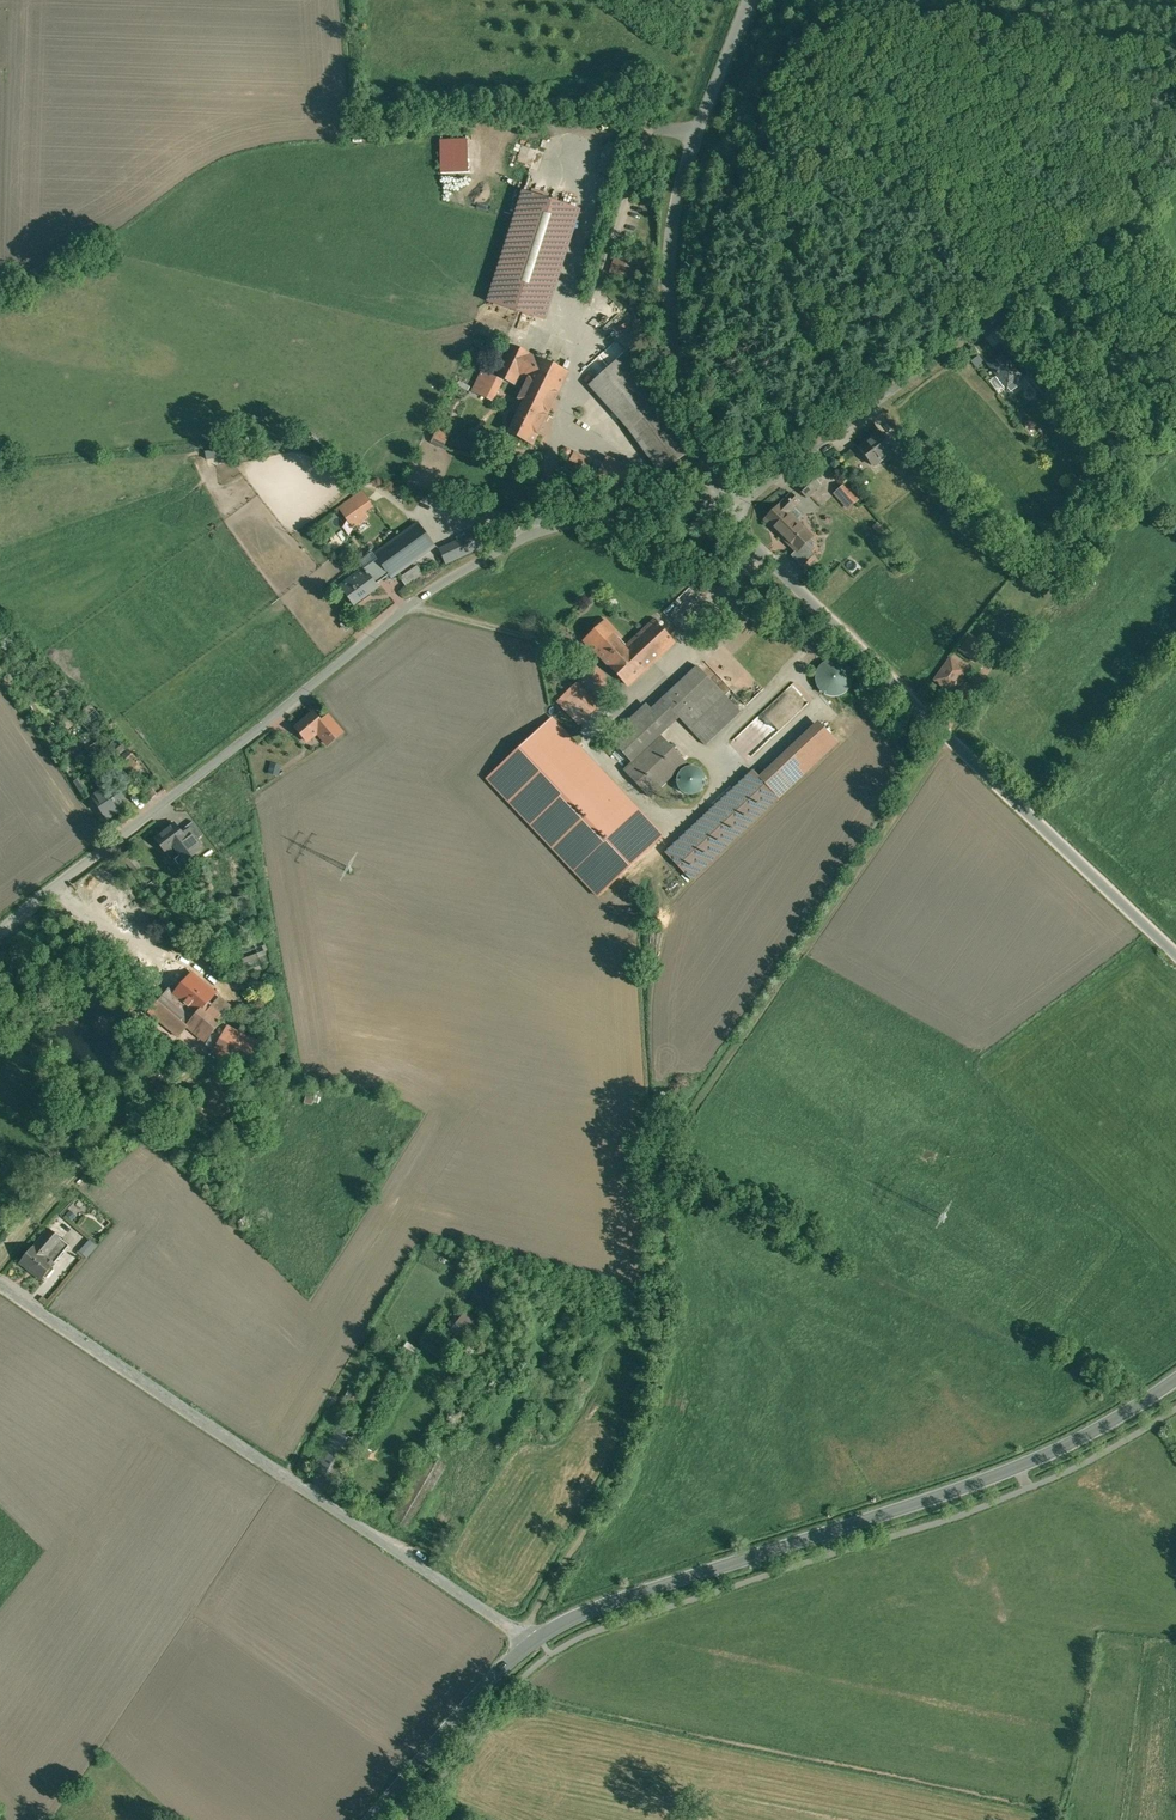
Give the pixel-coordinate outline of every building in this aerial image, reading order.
[(520,146),(517,162),(533,165),(536,148),(520,146)] [(576,208),(523,192),(488,302),(541,319),(576,208)] [(641,261),(629,258),(623,277),(636,280),(641,261)] [(614,316),(616,329),(627,327),(625,315),(614,316)] [(568,372),(512,344),(497,375),(496,376),(515,385),(520,374),(529,379),(558,393),(568,372)] [(1007,351),(990,364),(998,376),(997,376),(1006,388),(1007,387),(1007,388),(1008,388),(1011,392),(1019,386),(1016,381),(1025,375),(1007,351)] [(658,390),(624,353),(589,385),(621,421),(630,431),(661,473),(690,451),(657,406),(649,397),(658,390)] [(497,379),(483,372),(474,392),(484,396),(488,387),(493,389),(497,379)] [(558,393),(529,379),(519,399),(525,402),(510,434),(532,445),(558,393)] [(451,433),(439,427),(434,436),(446,442),(451,433)] [(880,433),(860,448),(872,464),(892,449),(880,433)] [(592,461),(575,452),(566,470),(583,479),(592,461)] [(633,470),(607,457),(603,465),(594,484),(620,497),(629,478),(633,470)] [(826,479),(816,468),(811,473),(821,484),(826,479)] [(811,473),(797,488),(807,498),(821,484),(811,473)] [(629,478),(620,497),(629,501),(638,483),(629,478)] [(847,484),(836,493),(845,504),(856,494),(847,484)] [(948,499),(938,486),(931,492),(941,505),(948,499)] [(375,505),(363,490),(354,497),(365,512),(375,505)] [(780,505),(766,519),(783,537),(798,523),(788,513),(800,501),(792,493),(780,505)] [(856,494),(845,504),(849,508),(860,499),(856,494)] [(354,497),(339,508),(354,528),(369,517),(365,512),(354,497)] [(832,509),(826,515),(823,512),(817,518),(827,528),(839,517),(832,509)] [(419,522),(375,554),(383,564),(390,574),(392,577),(436,546),(419,522)] [(813,537),(798,523),(783,537),(798,551),(805,545),(813,537)] [(662,524),(655,525),(657,536),(663,535),(662,524)] [(490,526),(477,532),(480,542),(494,535),(490,526)] [(477,532),(455,542),(455,543),(440,549),(447,563),(483,546),(480,542),(477,532)] [(805,545),(798,551),(794,556),(804,567),(815,555),(805,545)] [(366,569),(341,587),(355,606),(356,605),(355,604),(378,587),(379,588),(380,588),(377,584),(390,574),(383,564),(369,574),(366,569)] [(418,566),(401,577),(407,585),(424,574),(418,566)] [(655,621),(625,649),(628,652),(612,668),(628,686),(675,642),(655,621)] [(617,633),(606,622),(585,642),(595,652),(596,651),(612,668),(628,652),(625,649),(613,636),(617,633)] [(967,656),(977,640),(966,633),(956,648),(967,656)] [(841,660),(838,660),(834,659),(830,660),(828,660),(826,661),(824,662),(822,663),(820,665),(818,668),(817,670),(816,673),(816,675),(816,678),(816,681),(816,682),(817,684),(817,686),(818,688),(819,689),(821,691),(823,693),(825,694),(828,696),(832,696),(835,697),(838,696),(841,695),(843,695),(845,693),(847,692),(849,690),(851,687),(852,685),(852,684),(853,683),(853,680),(853,678),(853,675),(853,674),(852,672),(851,670),(850,668),(848,665),(847,664),(845,662),(843,661),(841,660)] [(951,659),(935,680),(951,691),(966,670),(951,659)] [(698,666),(662,700),(679,718),(689,728),(724,694),(698,666)] [(605,676),(597,668),(586,679),(594,687),(605,676)] [(579,682),(559,702),(580,724),(601,704),(579,682)] [(724,694),(689,728),(705,745),(740,711),(724,694)] [(662,700),(652,710),(669,728),(679,718),(662,700)] [(652,710),(615,745),(632,763),(660,736),(669,728),(652,710)] [(313,712),(295,727),(308,741),(318,733),(325,727),(321,722),(313,712)] [(343,732),(329,716),(321,722),(325,727),(318,733),(328,745),(343,732)] [(684,762),(660,736),(632,763),(625,769),(649,794),(684,762)] [(269,763),(266,773),(276,776),(279,766),(269,763)] [(686,768),(685,769),(683,770),(681,771),(680,773),(679,774),(678,776),(677,778),(677,780),(677,782),(677,784),(678,785),(678,787),(679,789),(681,791),(683,793),(686,794),(688,795),(692,796),(695,795),(697,794),(699,793),(701,792),(703,790),(704,788),(705,786),(705,784),(706,783),(706,781),(706,779),(705,777),(704,775),(703,773),(701,771),(699,769),(697,768),(695,767),(693,767),(690,767),(688,767),(686,768)] [(754,771),(666,853),(691,880),(779,798),(754,771)] [(92,794),(81,777),(75,782),(85,798),(92,794)] [(114,792),(109,786),(93,797),(107,819),(129,805),(119,789),(114,792)] [(656,842),(662,836),(631,805),(628,805),(628,801),(623,796),(620,798),(626,804),(621,809),(626,813),(618,820),(627,829),(632,829),(633,841),(631,841),(623,849),(627,854),(618,854),(615,857),(636,856),(651,842),(656,842)] [(204,835),(193,822),(186,827),(189,831),(189,830),(197,840),(204,835)] [(175,824),(156,839),(168,854),(176,848),(182,856),(186,853),(190,858),(203,848),(197,840),(189,830),(189,831),(184,835),(175,824)] [(240,952),(242,957),(262,950),(260,946),(240,952)] [(263,953),(237,958),(239,969),(265,964),(263,953)] [(200,974),(197,972),(195,972),(193,974),(192,973),(191,974),(189,973),(187,973),(184,976),(184,978),(185,979),(184,980),(183,981),(182,981),(180,981),(177,984),(178,986),(180,988),(178,990),(176,992),(171,988),(159,1002),(188,1026),(209,1002),(216,993),(199,979),(200,977),(200,974)] [(188,1026),(159,1002),(150,1012),(180,1037),(188,1026)] [(226,1016),(209,1002),(188,1026),(191,1029),(206,1042),(226,1016)] [(153,1039),(150,1024),(136,1027),(140,1042),(153,1039)] [(252,1043),(229,1031),(223,1043),(218,1052),(230,1058),(231,1056),(242,1062),(252,1043)] [(92,1208),(77,1196),(60,1213),(76,1227),(92,1208)] [(62,1239),(50,1228),(35,1246),(55,1263),(70,1245),(62,1239)] [(86,1258),(95,1247),(87,1240),(77,1251),(86,1258)] [(35,1246),(34,1245),(21,1261),(30,1269),(30,1268),(42,1278),(55,1263),(35,1246)] [(465,1314),(453,1329),(462,1336),(474,1321),(465,1314)] [(398,1351),(410,1359),(416,1350),(405,1342),(398,1351)] [(365,1395),(351,1387),(344,1399),(357,1407),(365,1395)] [(361,1448),(357,1446),(352,1454),(356,1456),(361,1448)]
